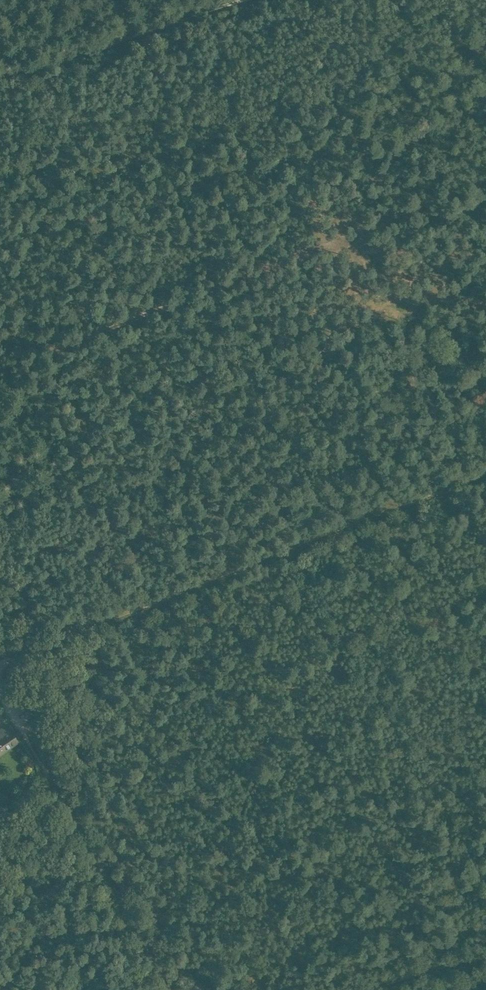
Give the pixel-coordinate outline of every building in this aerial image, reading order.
[(0,730),(0,754),(19,741),(7,725),(0,730)]
